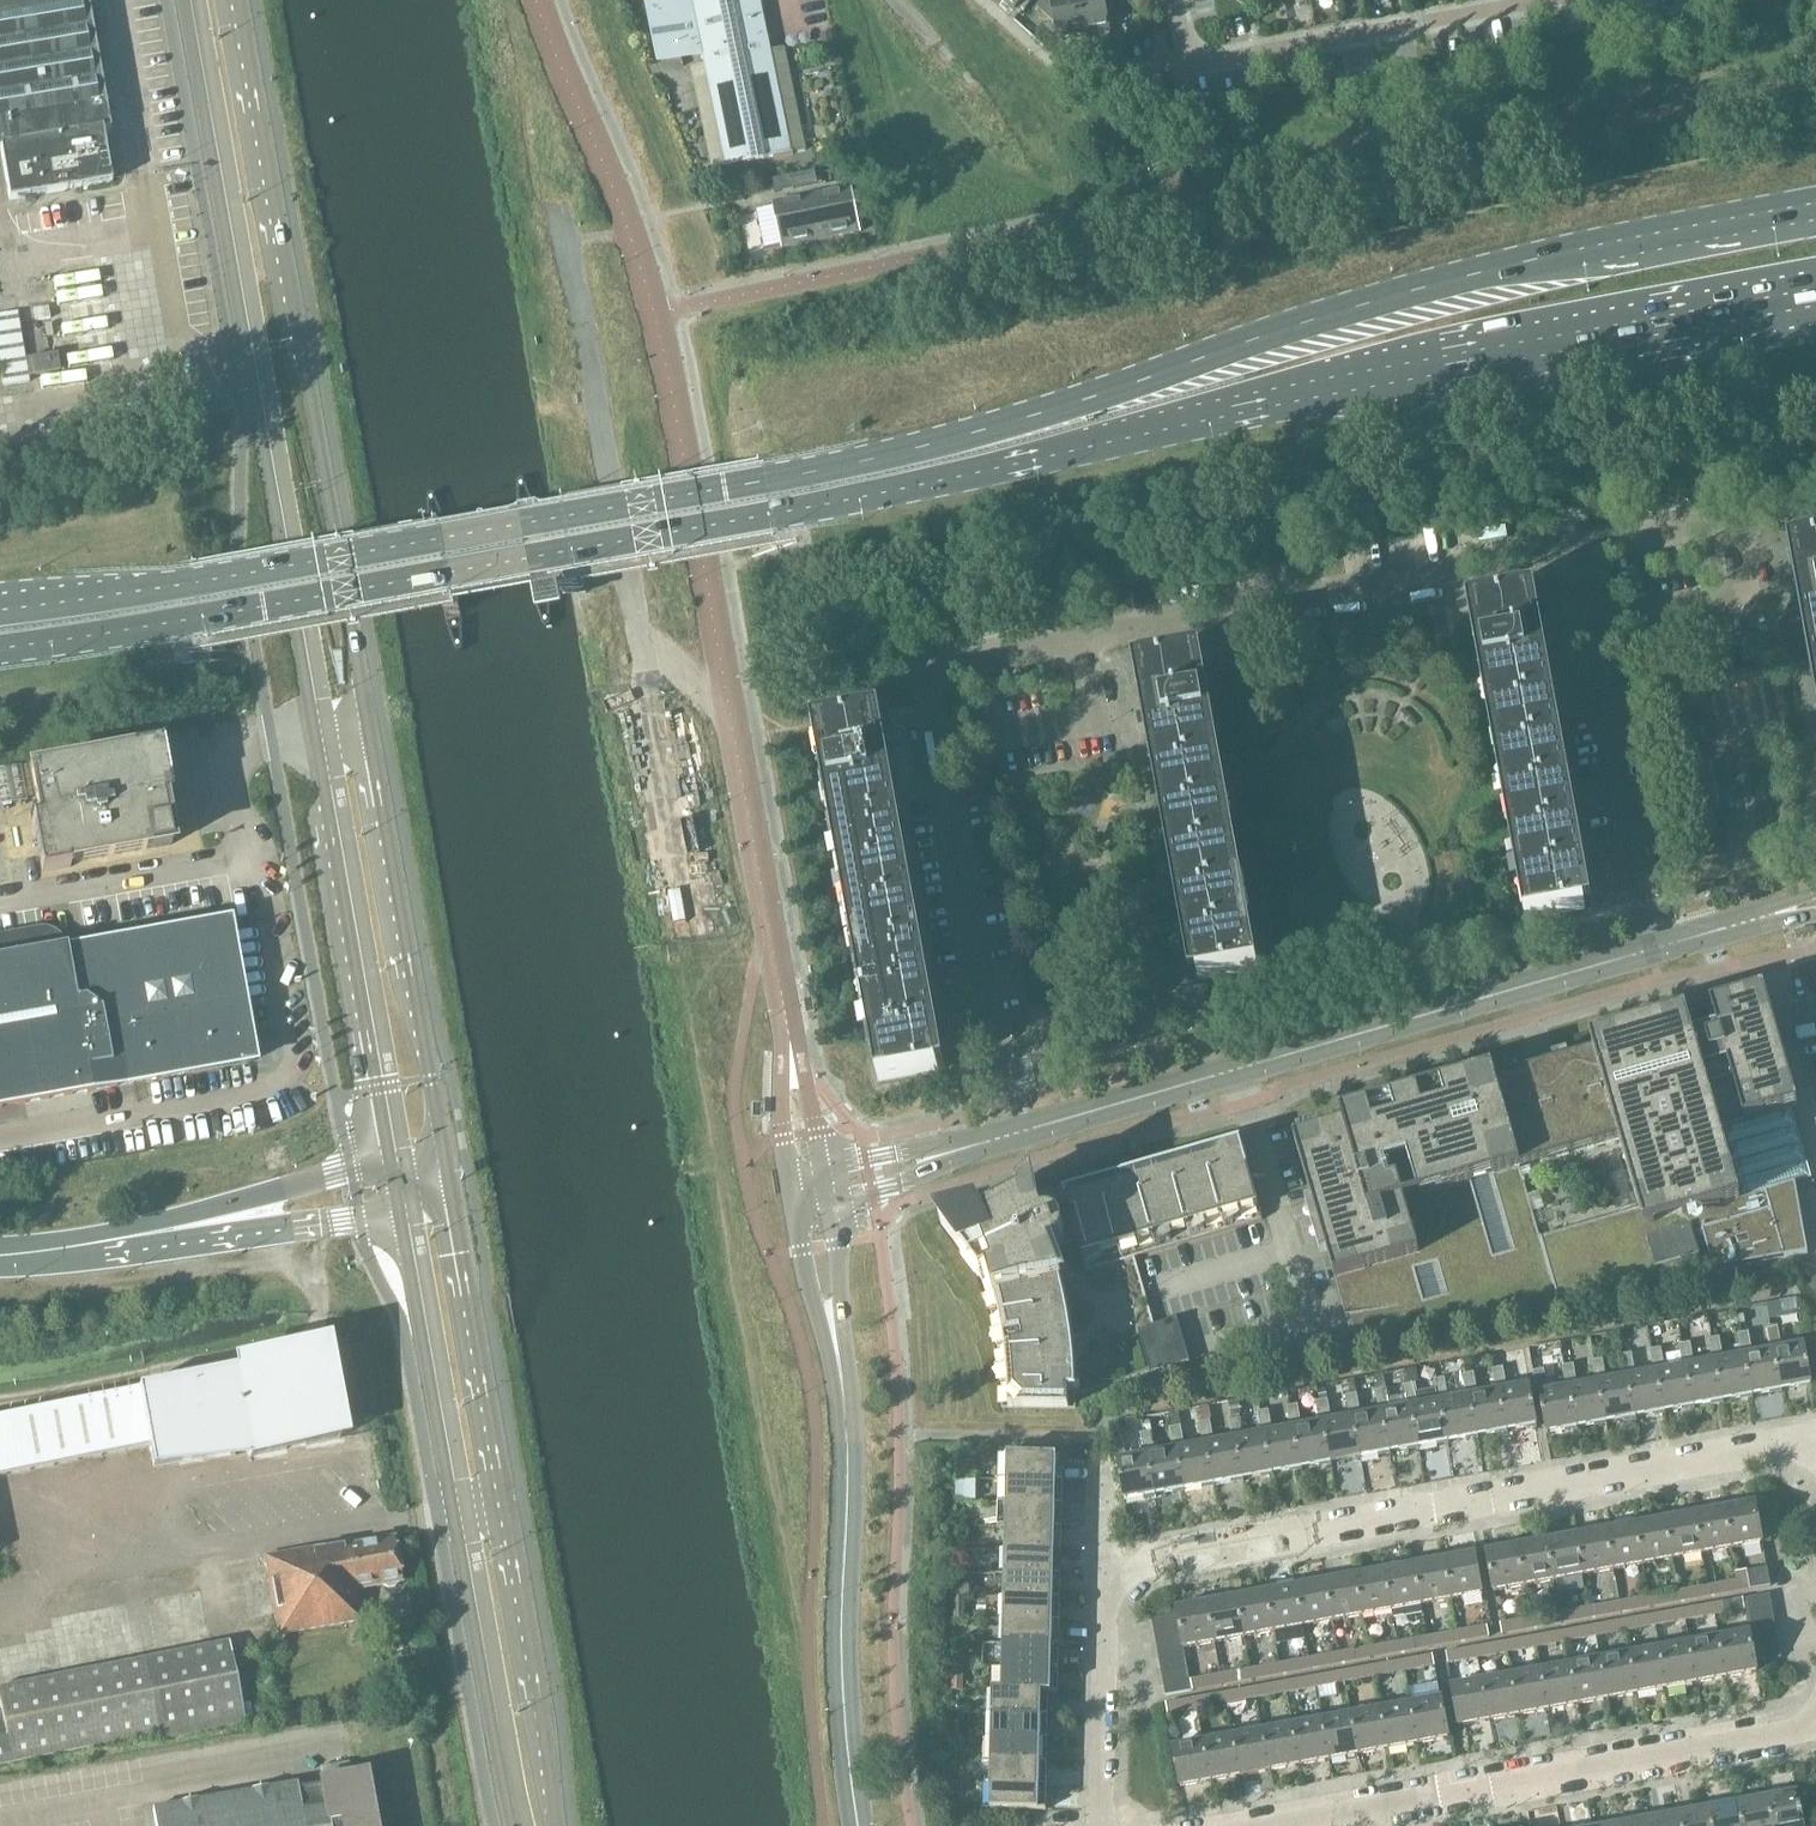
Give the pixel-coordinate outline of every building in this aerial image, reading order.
[(0,150),(9,201),(75,189),(112,183),(111,180),(108,162),(107,156),(103,132),(111,131),(110,125),(106,107),(105,100),(109,100),(106,82),(102,82),(101,75),(105,74),(102,56),(98,57),(88,0),(0,0),(0,150)] [(725,168),(725,169),(794,155),(794,154),(792,154),(760,0),(692,0),(692,1),(652,10),(662,59),(702,51),(726,167),(725,168)] [(1015,11),(1025,0),(1002,0),(1015,11)] [(1078,0),(1044,0),(1037,8),(1055,24),(1058,40),(1084,35),(1078,0)] [(1084,35),(1111,30),(1106,6),(1113,5),(1116,0),(1078,0),(1084,35)] [(815,172),(791,177),(794,189),(818,184),(815,172)] [(773,205),(782,249),(861,233),(852,189),(773,205)] [(26,360),(29,377),(32,376),(61,371),(60,371),(58,358),(58,354),(26,360)] [(1581,512),(1553,517),(1556,531),(1584,526),(1581,512)] [(1796,549),(1815,662),(1815,546),(1796,549)] [(1469,609),(1526,921),(1526,923),(1586,912),(1529,598),(1469,609)] [(1142,668),(1199,982),(1259,971),(1202,658),(1142,668)] [(879,1083),(946,1072),(882,716),(821,727),(815,730),(879,1083)] [(163,799),(172,797),(162,743),(133,749),(134,753),(32,771),(41,818),(32,819),(42,873),(70,868),(70,864),(172,845),(163,799)] [(251,1063),(227,926),(68,955),(67,947),(0,959),(0,1108),(251,1063)] [(1808,1255),(1796,1185),(1812,1180),(1796,1123),(1793,1124),(1791,1115),(1793,1115),(1792,1109),(1782,1112),(1763,1004),(1713,1018),(1713,1020),(1680,1030),(1679,1029),(1680,1029),(1679,1027),(1604,1049),(1604,1050),(1605,1050),(1606,1054),(1597,1057),(1596,1053),(1596,1051),(1295,1139),(1335,1278),(1339,1291),(1352,1337),(1558,1300),(1808,1255)] [(1035,1182),(1019,1195),(1020,1195),(1022,1201),(997,1214),(995,1209),(942,1224),(941,1225),(982,1280),(988,1300),(993,1318),(996,1335),(999,1353),(1001,1371),(1002,1389),(1002,1409),(1075,1410),(1076,1395),(1190,1362),(1189,1360),(1188,1360),(1184,1348),(1186,1347),(1183,1340),(1181,1332),(1178,1319),(1155,1326),(1135,1257),(1263,1220),(1240,1143),(1052,1197),(1052,1198),(1039,1200),(1036,1181),(1035,1181),(1035,1182)] [(1767,1330),(1770,1350),(1774,1349),(1782,1391),(1812,1386),(1804,1344),(1781,1348),(1778,1328),(1767,1330)] [(1745,1355),(1752,1397),(1782,1391),(1774,1349),(1770,1350),(1752,1353),(1749,1333),(1738,1335),(1741,1355),(1745,1355)] [(1745,1355),(1741,1355),(1723,1359),(1719,1338),(1708,1340),(1712,1361),(1715,1360),(1723,1402),(1752,1397),(1745,1355)] [(1679,1346),(1683,1366),(1686,1365),(1694,1407),(1723,1402),(1715,1360),(1712,1361),(1694,1364),(1690,1344),(1679,1346)] [(1657,1371),(1665,1413),(1694,1407),(1686,1365),(1683,1366),(1665,1369),(1661,1349),(1650,1351),(1654,1371),(1657,1371)] [(252,1456),(340,1439),(325,1366),(307,1354),(139,1388),(139,1390),(0,1418),(0,1477),(150,1446),(155,1466),(251,1447),(252,1456)] [(1657,1371),(1654,1371),(1635,1375),(1632,1355),(1621,1357),(1624,1377),(1628,1376),(1636,1418),(1665,1413),(1657,1371)] [(1591,1362),(1595,1382),(1599,1382),(1606,1423),(1636,1418),(1628,1376),(1624,1377),(1606,1380),(1602,1360),(1591,1362)] [(1562,1367),(1566,1388),(1569,1387),(1577,1429),(1606,1423),(1599,1382),(1595,1382),(1577,1386),(1573,1365),(1562,1367)] [(1499,1390),(1507,1432),(1535,1427),(1527,1385),(1507,1388),(1504,1368),(1493,1370),(1496,1390),(1499,1390)] [(1569,1387),(1566,1388),(1548,1391),(1544,1371),(1533,1373),(1537,1393),(1539,1393),(1546,1434),(1577,1429),(1569,1387)] [(1463,1376),(1467,1396),(1470,1395),(1478,1437),(1507,1432),(1499,1390),(1496,1390),(1478,1394),(1474,1374),(1463,1376)] [(1441,1401),(1449,1442),(1478,1437),(1470,1395),(1467,1396),(1449,1399),(1445,1379),(1434,1381),(1438,1401),(1441,1401)] [(1441,1401),(1438,1401),(1419,1404),(1416,1384),(1405,1386),(1408,1406),(1412,1406),(1419,1448),(1449,1442),(1441,1401)] [(1376,1391),(1379,1412),(1382,1411),(1390,1453),(1419,1448),(1412,1406),(1408,1406),(1390,1410),(1387,1389),(1376,1391)] [(1346,1397),(1350,1417),(1353,1417),(1361,1458),(1390,1453),(1382,1411),(1379,1412),(1361,1415),(1357,1395),(1346,1397)] [(1316,1402),(1320,1423),(1323,1422),(1331,1464),(1361,1458),(1353,1417),(1350,1417),(1332,1420),(1328,1400),(1316,1402)] [(1287,1408),(1291,1428),(1294,1427),(1302,1469),(1331,1464),(1323,1422),(1320,1423),(1302,1426),(1298,1406),(1287,1408)] [(1258,1413),(1261,1433),(1265,1433),(1272,1475),(1302,1469),(1294,1427),(1291,1428),(1272,1431),(1269,1411),(1258,1413)] [(1236,1438),(1243,1480),(1272,1475),(1265,1433),(1261,1433),(1243,1437),(1240,1416),(1229,1418),(1232,1439),(1236,1438)] [(1236,1438),(1232,1439),(1214,1442),(1210,1422),(1199,1424),(1203,1444),(1206,1443),(1214,1485),(1243,1480),(1236,1438)] [(1118,1423),(1109,1425),(1112,1439),(1121,1438),(1118,1423)] [(1170,1429),(1174,1449),(1177,1449),(1185,1491),(1214,1485),(1206,1443),(1203,1444),(1185,1447),(1181,1427),(1170,1429)] [(1141,1434),(1145,1455),(1148,1454),(1155,1496),(1185,1491),(1177,1449),(1174,1449),(1156,1453),(1152,1432),(1141,1434)] [(1148,1454),(1145,1455),(1126,1458),(1123,1438),(1112,1440),(1116,1462),(1118,1461),(1125,1501),(1155,1496),(1148,1454)] [(1063,1482),(1064,1457),(1008,1456),(1007,1481),(1063,1482)] [(1063,1505),(1063,1482),(1007,1481),(1007,1504),(1063,1505)] [(1755,1503),(1725,1508),(1732,1549),(1763,1543),(1755,1503)] [(1007,1504),(1006,1527),(1062,1529),(1063,1505),(1007,1504)] [(1732,1549),(1725,1508),(1695,1514),(1702,1554),(1732,1549)] [(1702,1554),(1695,1514),(1665,1519),(1673,1560),(1702,1554)] [(1636,1524),(1643,1565),(1673,1560),(1665,1519),(1636,1524)] [(1636,1524),(1606,1530),(1613,1571),(1643,1565),(1636,1524)] [(1006,1527),(1006,1551),(1062,1552),(1062,1529),(1006,1527)] [(1606,1530),(1576,1535),(1584,1576),(1613,1571),(1606,1530)] [(1576,1535),(1547,1541),(1554,1581),(1584,1576),(1576,1535)] [(402,1583),(394,1539),(348,1547),(348,1543),(265,1557),(277,1636),(360,1622),(356,1591),(383,1587),(388,1589),(402,1583)] [(1547,1541),(1517,1546),(1525,1587),(1554,1581),(1547,1541)] [(1525,1587),(1517,1546),(1487,1552),(1494,1592),(1525,1587)] [(1006,1551),(1005,1574),(1061,1575),(1062,1552),(1006,1551)] [(1475,1554),(1444,1559),(1452,1600),(1482,1595),(1475,1554)] [(1444,1559),(1414,1565),(1422,1606),(1452,1600),(1444,1559)] [(1414,1565),(1385,1570),(1392,1611),(1422,1606),(1414,1565)] [(1735,1568),(1737,1581),(1718,1584),(1720,1595),(1750,1590),(1746,1566),(1735,1568)] [(1771,1587),(1768,1568),(1748,1572),(1751,1590),(1771,1587)] [(1355,1576),(1363,1616),(1392,1611),(1385,1570),(1355,1576)] [(1005,1597),(1061,1599),(1061,1575),(1005,1574),(1005,1597)] [(1355,1576),(1326,1581),(1333,1622),(1363,1616),(1355,1576)] [(1326,1581),(1296,1586),(1304,1627),(1333,1622),(1326,1581)] [(1296,1586),(1266,1592),(1274,1633),(1304,1627),(1296,1586)] [(1689,1590),(1691,1601),(1710,1597),(1708,1586),(1689,1590)] [(1237,1597),(1244,1638),(1274,1633),(1266,1592),(1237,1597)] [(1659,1595),(1661,1606),(1681,1603),(1679,1592),(1659,1595)] [(1772,1608),(1769,1595),(1744,1600),(1746,1612),(1772,1608)] [(1005,1597),(1004,1621),(1060,1622),(1061,1599),(1005,1597)] [(1244,1638),(1237,1597),(1207,1603),(1215,1643),(1244,1638)] [(1629,1601),(1631,1612),(1651,1608),(1649,1597),(1629,1601)] [(1713,1604),(1715,1615),(1734,1612),(1732,1601),(1713,1604)] [(1600,1606),(1602,1617),(1621,1613),(1619,1602),(1600,1606)] [(1215,1643),(1207,1603),(1177,1608),(1178,1615),(1180,1628),(1183,1640),(1184,1649),(1215,1643)] [(1683,1610),(1685,1621),(1705,1617),(1703,1606),(1683,1610)] [(1570,1611),(1572,1622),(1592,1619),(1590,1608),(1570,1611)] [(1774,1620),(1772,1608),(1746,1612),(1749,1625),(1774,1620)] [(1654,1615),(1656,1626),(1675,1623),(1673,1612),(1654,1615)] [(1541,1617),(1543,1628),(1562,1624),(1560,1613),(1541,1617)] [(1178,1615),(1152,1620),(1154,1632),(1180,1628),(1178,1615)] [(1624,1621),(1626,1632),(1645,1628),(1643,1617),(1624,1621)] [(1511,1622),(1513,1633),(1532,1630),(1530,1619),(1511,1622)] [(1749,1625),(1750,1632),(1751,1638),(1777,1633),(1774,1620),(1749,1625)] [(1004,1621),(1004,1644),(1060,1646),(1060,1622),(1004,1621)] [(1594,1626),(1596,1637),(1616,1633),(1614,1623),(1594,1626)] [(1468,1630),(1470,1641),(1489,1638),(1487,1627),(1468,1630)] [(1180,1628),(1154,1632),(1154,1635),(1156,1645),(1183,1640),(1180,1628)] [(1565,1631),(1567,1642),(1586,1639),(1584,1628),(1565,1631)] [(1438,1636),(1440,1647),(1460,1643),(1458,1632),(1438,1636)] [(1750,1632),(1719,1638),(1727,1678),(1757,1673),(1755,1663),(1753,1650),(1751,1638),(1750,1632)] [(1535,1637),(1537,1648),(1557,1644),(1555,1633),(1535,1637)] [(1751,1638),(1753,1650),(1779,1645),(1777,1633),(1751,1638)] [(1409,1641),(1411,1652),(1430,1648),(1428,1637),(1409,1641)] [(1690,1643),(1697,1684),(1727,1678),(1719,1638),(1690,1643)] [(1506,1642),(1508,1653),(1527,1650),(1525,1639),(1506,1642)] [(1183,1640),(1156,1645),(1157,1650),(1159,1658),(1185,1653),(1184,1649),(1183,1640)] [(157,1733),(158,1740),(243,1723),(226,1643),(0,1689),(0,1765),(157,1733)] [(1379,1646),(1381,1657),(1400,1654),(1398,1643),(1379,1646)] [(1690,1643),(1660,1648),(1667,1689),(1697,1684),(1690,1643)] [(1004,1644),(1003,1668),(1059,1669),(1060,1646),(1004,1644)] [(1476,1648),(1478,1659),(1497,1655),(1495,1644),(1476,1648)] [(1779,1645),(1753,1650),(1755,1663),(1782,1658),(1779,1645)] [(1349,1652),(1351,1663),(1371,1659),(1369,1648),(1349,1652)] [(1660,1648),(1630,1654),(1638,1695),(1667,1689),(1660,1648)] [(1446,1653),(1448,1664),(1468,1660),(1466,1649),(1446,1653)] [(1185,1653),(1159,1658),(1160,1666),(1161,1671),(1187,1666),(1186,1661),(1185,1653)] [(1320,1657),(1322,1668),(1341,1665),(1339,1654),(1320,1657)] [(1630,1654),(1601,1659),(1608,1700),(1638,1695),(1630,1654)] [(1403,1661),(1405,1672),(1424,1668),(1422,1657),(1403,1661)] [(1290,1663),(1292,1674),(1311,1670),(1309,1659),(1290,1663)] [(1601,1659),(1571,1665),(1578,1705),(1608,1700),(1601,1659)] [(1373,1666),(1375,1677),(1395,1674),(1393,1663),(1373,1666)] [(1260,1668),(1262,1679),(1282,1676),(1280,1665),(1260,1668)] [(1571,1665),(1541,1670),(1549,1711),(1578,1705),(1571,1665)] [(1187,1666),(1161,1671),(1163,1681),(1163,1683),(1190,1679),(1189,1676),(1187,1666)] [(1003,1668),(1002,1690),(1002,1692),(1049,1693),(1058,1694),(1059,1669),(1003,1668)] [(1344,1672),(1346,1683),(1365,1679),(1363,1668),(1344,1672)] [(1236,1673),(1238,1684),(1252,1681),(1250,1670),(1236,1673)] [(1512,1675),(1519,1716),(1549,1711),(1541,1670),(1512,1675)] [(1314,1677),(1316,1688),(1335,1684),(1333,1674),(1314,1677)] [(1202,1679),(1204,1690),(1223,1686),(1221,1675),(1202,1679)] [(1512,1675),(1482,1681),(1490,1722),(1519,1716),(1512,1675)] [(1190,1679),(1163,1683),(1166,1696),(1192,1691),(1190,1679)] [(1284,1682),(1286,1693),(1306,1690),(1304,1679),(1284,1682)] [(1490,1722),(1482,1681),(1452,1686),(1459,1727),(1490,1722)] [(1255,1688),(1257,1699),(1276,1695),(1274,1684),(1255,1688)] [(1049,1716),(1049,1693),(1002,1692),(993,1690),(993,1715),(1049,1716)] [(1225,1693),(1227,1704),(1246,1701),(1244,1690),(1225,1693)] [(1195,1699),(1197,1710),(1217,1706),(1215,1695),(1195,1699)] [(1442,1698),(1411,1704),(1419,1744),(1449,1739),(1442,1698)] [(1187,1711),(1185,1700),(1166,1704),(1168,1715),(1187,1711)] [(1382,1709),(1389,1750),(1419,1744),(1411,1704),(1382,1709)] [(1382,1709),(1352,1715),(1359,1755),(1389,1750),(1382,1709)] [(1048,1740),(1049,1716),(993,1715),(992,1738),(1048,1740)] [(1322,1720),(1330,1761),(1359,1755),(1352,1715),(1322,1720)] [(1330,1761),(1322,1720),(1293,1725),(1300,1766),(1330,1761)] [(1293,1725),(1263,1731),(1271,1771),(1300,1766),(1293,1725)] [(1234,1736),(1241,1777),(1271,1771),(1263,1731),(1234,1736)] [(1241,1777),(1234,1736),(1204,1742),(1211,1782),(1241,1777)] [(1047,1763),(1048,1740),(992,1738),(992,1762),(1047,1763)] [(1204,1742),(1173,1747),(1181,1788),(1211,1782),(1204,1742)] [(1047,1787),(1047,1763),(992,1762),(991,1785),(1047,1787)] [(151,1809),(154,1825),(373,1825),(364,1772),(319,1780),(320,1784),(296,1789),(295,1784),(151,1809)] [(1046,1811),(1047,1787),(991,1785),(990,1810),(1046,1811)] [(1798,1792),(1768,1797),(1773,1825),(1804,1825),(1798,1792)] [(1738,1803),(1743,1825),(1773,1825),(1768,1797),(1738,1803)] [(1738,1803),(1709,1808),(1713,1825),(1743,1825),(1738,1803)] [(1709,1808),(1680,1813),(1682,1825),(1713,1825),(1709,1808)] [(1651,1819),(1652,1825),(1682,1825),(1680,1813),(1651,1819)]
